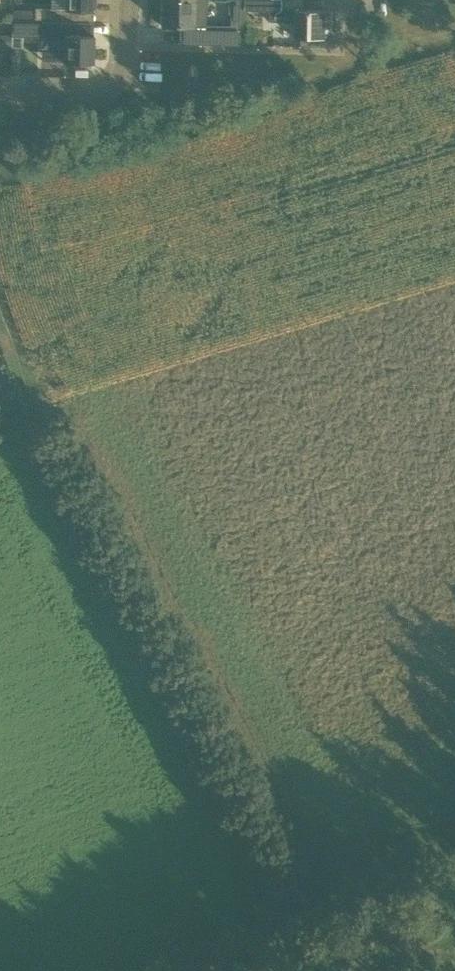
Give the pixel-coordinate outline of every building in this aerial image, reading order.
[(36,10),(35,20),(51,20),(51,21),(74,21),(75,9),(95,9),(95,0),(66,0),(66,8),(36,7),(36,10)] [(180,43),(243,45),(244,0),(229,0),(229,13),(231,13),(231,25),(206,25),(206,0),(163,0),(162,23),(161,23),(161,25),(181,25),(180,43)] [(303,0),(270,0),(269,20),(295,21),(294,36),(327,37),(327,35),(328,11),(328,10),(303,9),(303,0)] [(13,9),(13,19),(35,20),(36,10),(13,9)] [(90,22),(74,21),(51,21),(51,20),(35,20),(13,19),(12,29),(42,30),(42,47),(65,48),(64,61),(93,62),(94,34),(89,34),(90,22)]
